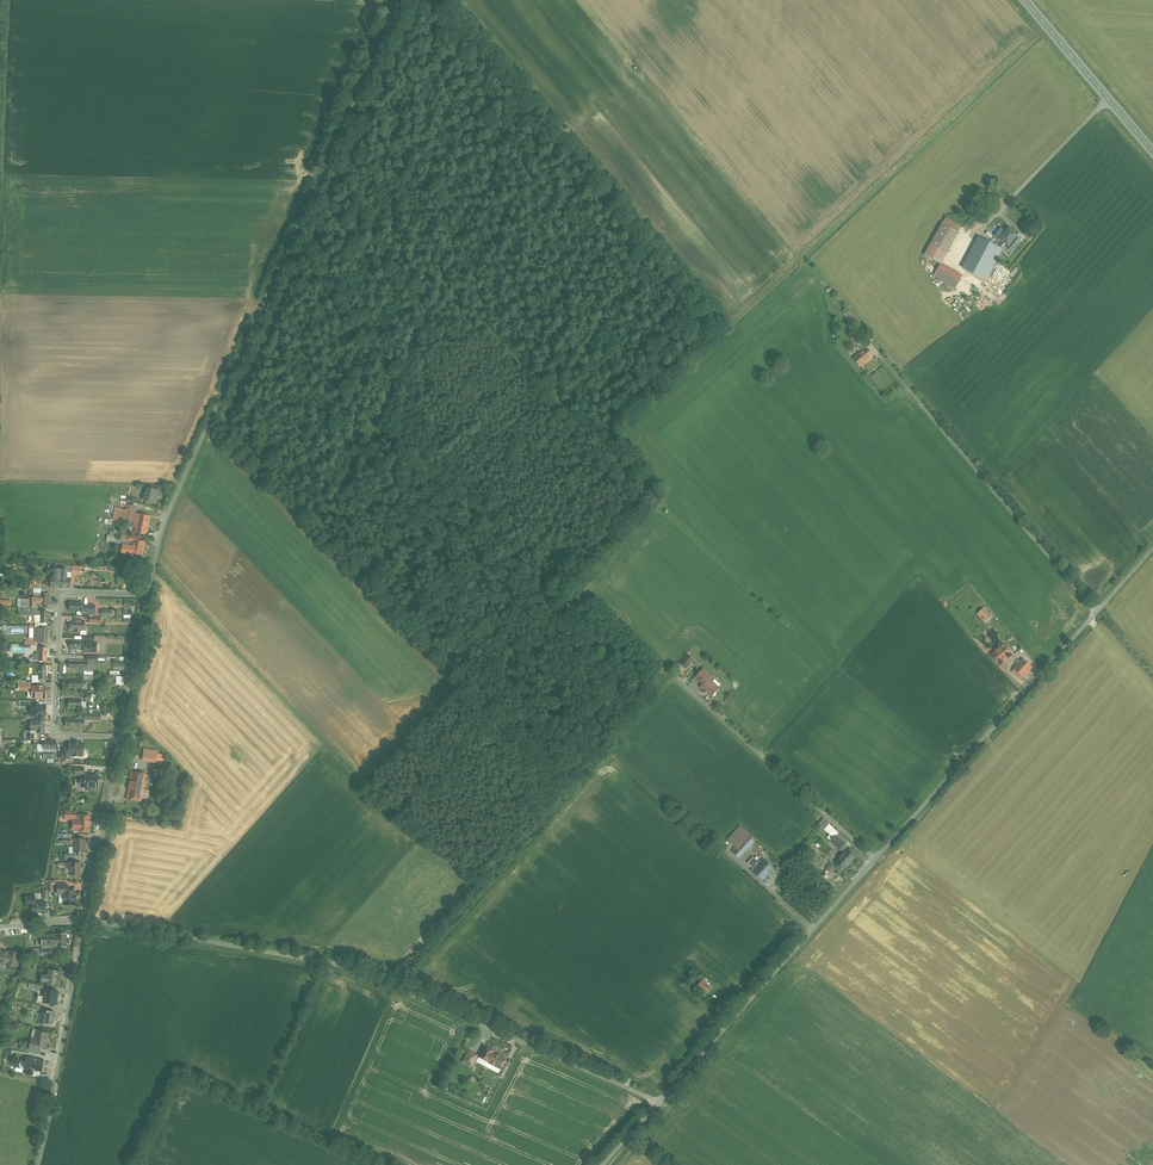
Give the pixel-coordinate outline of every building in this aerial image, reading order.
[(966,223),(964,229),(970,232),(971,231),(974,231),(983,223),(976,216),(966,223)] [(948,218),(926,257),(944,266),(964,227),(948,218)] [(1008,246),(1009,246),(1013,241),(1018,236),(1010,229),(1001,239),(1006,244),(1008,246)] [(995,261),(1001,249),(1006,244),(1001,239),(995,246),(978,236),(971,248),(975,250),(965,270),(980,279),(991,258),(995,261)] [(1018,246),(1013,241),(1009,246),(1008,246),(1007,247),(1012,252),(1018,246)] [(965,277),(944,266),(935,278),(958,291),(965,277)] [(845,318),(852,326),(854,325),(863,336),(868,332),(858,321),(857,323),(850,314),(845,318)] [(858,347),(863,343),(853,330),(847,334),(858,347)] [(873,355),(863,343),(858,347),(861,352),(854,358),(861,366),(873,355)] [(156,504),(160,491),(147,488),(144,501),(156,504)] [(124,520),(133,522),(136,507),(134,506),(135,502),(129,501),(128,501),(126,509),(125,517),(124,520)] [(149,517),(136,514),(134,526),(137,527),(135,533),(146,535),(149,517)] [(139,541),(133,540),(133,542),(132,547),(131,553),(132,553),(142,555),(144,542),(139,541)] [(131,553),(132,547),(126,546),(124,546),(122,553),(131,554),(132,553),(131,553)] [(61,570),(51,569),(51,572),(57,572),(56,578),(51,578),(51,587),(61,587),(61,570)] [(71,570),(61,570),(61,587),(70,587),(71,578),(65,578),(65,572),(71,572),(71,570)] [(30,580),(29,588),(43,589),(43,581),(30,580)] [(41,598),(29,598),(29,599),(29,604),(36,604),(48,605),(49,594),(41,593),(41,598)] [(29,604),(29,599),(17,599),(16,607),(23,607),(29,607),(29,604)] [(83,603),(70,603),(70,610),(83,610),(83,613),(94,613),(95,606),(83,606),(83,603)] [(36,612),(36,604),(29,604),(29,607),(23,607),(22,612),(26,615),(31,615),(31,611),(36,612)] [(978,614),(985,622),(991,617),(984,609),(978,614)] [(36,612),(31,611),(31,615),(31,622),(40,622),(41,612),(36,612)] [(84,631),(84,622),(70,622),(70,631),(84,631)] [(47,642),(48,629),(35,629),(34,636),(32,635),(32,638),(35,638),(35,641),(40,642),(47,642)] [(96,643),(84,643),(84,649),(84,652),(96,652),(96,643)] [(1004,644),(991,655),(1000,664),(1012,654),(1004,644)] [(688,655),(680,663),(686,668),(694,659),(688,655)] [(1023,659),(1014,668),(1023,676),(1031,667),(1023,659)] [(85,662),(85,661),(70,661),(69,668),(81,669),(81,671),(87,671),(88,664),(85,664),(85,662)] [(88,664),(87,671),(96,672),(96,662),(87,662),(85,662),(85,664),(88,664)] [(39,679),(46,680),(47,667),(40,667),(39,667),(39,668),(33,668),(33,675),(39,676),(39,679)] [(696,677),(704,684),(709,679),(711,676),(703,669),(696,677)] [(705,690),(704,691),(707,694),(708,693),(712,696),(714,696),(715,694),(715,692),(719,688),(709,679),(704,684),(701,687),(705,690)] [(28,690),(33,691),(33,687),(29,687),(29,682),(19,682),(19,689),(28,690),(27,690),(28,690)] [(45,698),(46,687),(33,687),(33,691),(33,698),(45,698)] [(38,714),(37,721),(45,721),(45,708),(41,708),(33,708),(33,710),(32,714),(38,714)] [(44,733),(45,721),(37,721),(31,720),(31,730),(29,730),(29,738),(37,738),(37,733),(44,733)] [(69,756),(83,756),(83,743),(79,743),(74,743),(69,743),(69,747),(69,756)] [(69,756),(69,747),(63,747),(63,753),(59,753),(59,759),(69,759),(69,756)] [(144,749),(143,759),(155,761),(157,751),(144,749)] [(84,768),(74,768),(74,775),(84,776),(84,768)] [(145,775),(131,772),(126,799),(140,801),(145,775)] [(81,779),(80,787),(98,787),(98,775),(86,775),(86,779),(81,779)] [(65,820),(74,820),(74,816),(76,816),(76,811),(65,811),(65,820)] [(90,821),(90,816),(78,816),(78,824),(74,824),(74,830),(79,830),(79,831),(89,831),(90,825),(90,824),(90,822),(90,821)] [(824,820),(818,828),(823,833),(827,831),(834,837),(837,833),(824,820)] [(756,840),(740,826),(728,839),(737,848),(733,852),(739,858),(756,840)] [(848,841),(839,833),(836,836),(845,844),(848,841)] [(845,844),(836,836),(831,842),(840,850),(844,845),(845,844)] [(85,853),(85,839),(73,839),(73,844),(75,844),(74,852),(85,853)] [(850,848),(849,850),(844,845),(840,850),(844,853),(836,863),(843,870),(856,856),(853,854),(855,852),(850,848)] [(754,857),(748,863),(754,868),(751,870),(763,881),(774,868),(764,859),(761,863),(754,857)] [(70,875),(80,876),(81,863),(69,862),(68,868),(70,868),(70,875)] [(67,884),(57,884),(57,894),(64,894),(64,891),(67,891),(67,884)] [(75,895),(75,891),(67,891),(64,891),(64,894),(64,905),(75,905),(75,900),(76,900),(76,895),(75,895)] [(45,902),(35,902),(32,903),(32,913),(46,912),(45,902)] [(52,946),(56,946),(56,935),(42,934),(42,949),(38,949),(38,956),(52,956),(52,946)] [(56,935),(56,946),(67,947),(67,934),(56,934),(56,935)] [(7,965),(8,966),(11,966),(12,966),(17,967),(19,953),(0,950),(0,964),(7,965)] [(410,957),(405,963),(409,967),(414,961),(410,957)] [(62,972),(47,969),(47,970),(50,970),(49,976),(42,975),(41,976),(40,980),(41,981),(60,985),(62,972)] [(704,981),(697,988),(706,996),(713,989),(704,981)] [(58,992),(45,989),(45,990),(46,990),(45,997),(44,997),(43,1002),(56,1004),(57,999),(56,999),(57,992),(58,992)] [(52,1025),(54,1012),(44,1011),(42,1024),(52,1025)] [(42,1032),(37,1031),(35,1039),(34,1045),(40,1046),(46,1047),(48,1034),(42,1032)] [(30,1049),(39,1051),(40,1046),(34,1045),(35,1039),(32,1038),(30,1049)] [(493,1052),(483,1047),(479,1056),(488,1061),(493,1052)] [(472,1066),(477,1055),(468,1051),(463,1062),(472,1066)] [(505,1059),(493,1052),(488,1061),(486,1066),(497,1072),(499,1068),(500,1068),(505,1059)] [(27,1060),(37,1062),(38,1056),(29,1054),(28,1055),(27,1060)] [(46,1071),(49,1057),(38,1055),(38,1056),(37,1062),(35,1069),(46,1071)] [(504,1064),(498,1075),(502,1078),(509,1066),(504,1064)]
